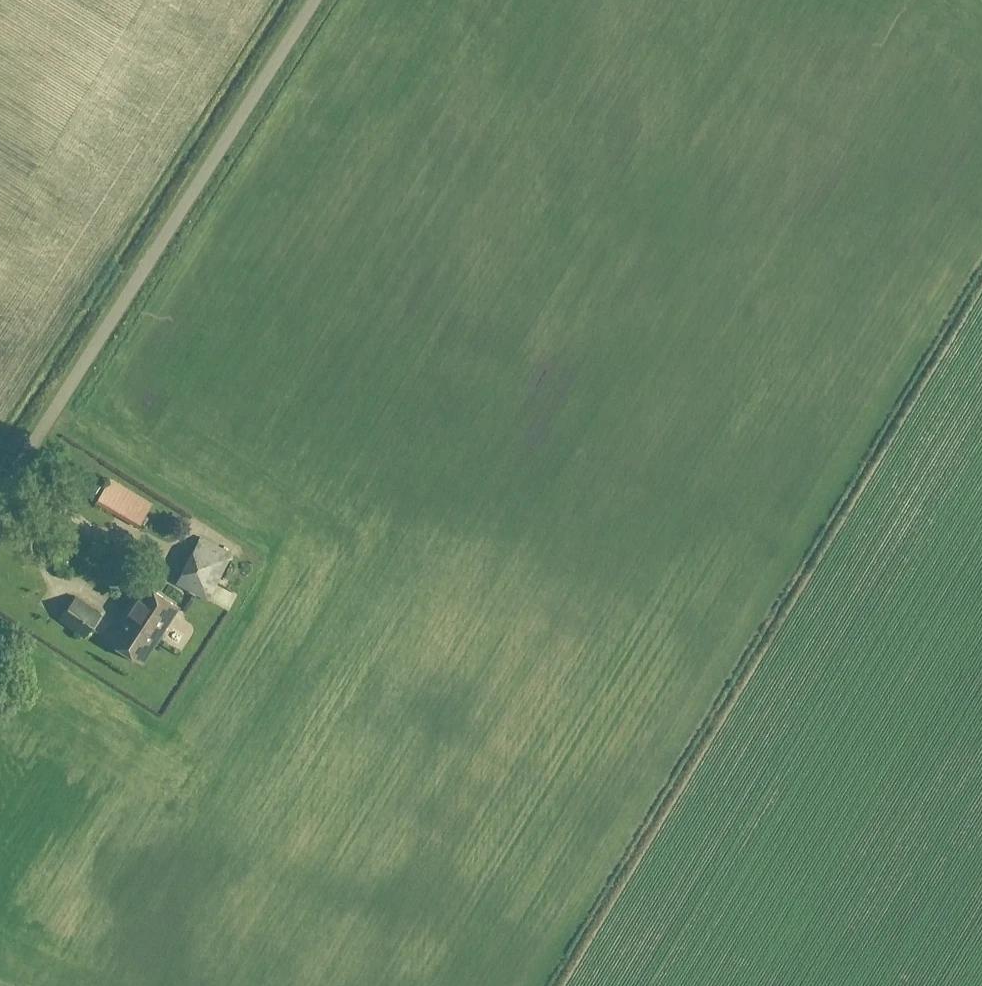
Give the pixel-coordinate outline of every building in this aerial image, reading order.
[(116,517),(130,493),(109,480),(95,504),(116,517)] [(232,555),(199,538),(174,585),(207,603),(232,555)] [(147,635),(156,642),(178,609),(141,585),(124,612),(150,630),(147,635)] [(84,639),(101,616),(75,597),(58,620),(84,639)] [(150,630),(124,612),(105,641),(141,665),(156,642),(147,635),(150,630)]
